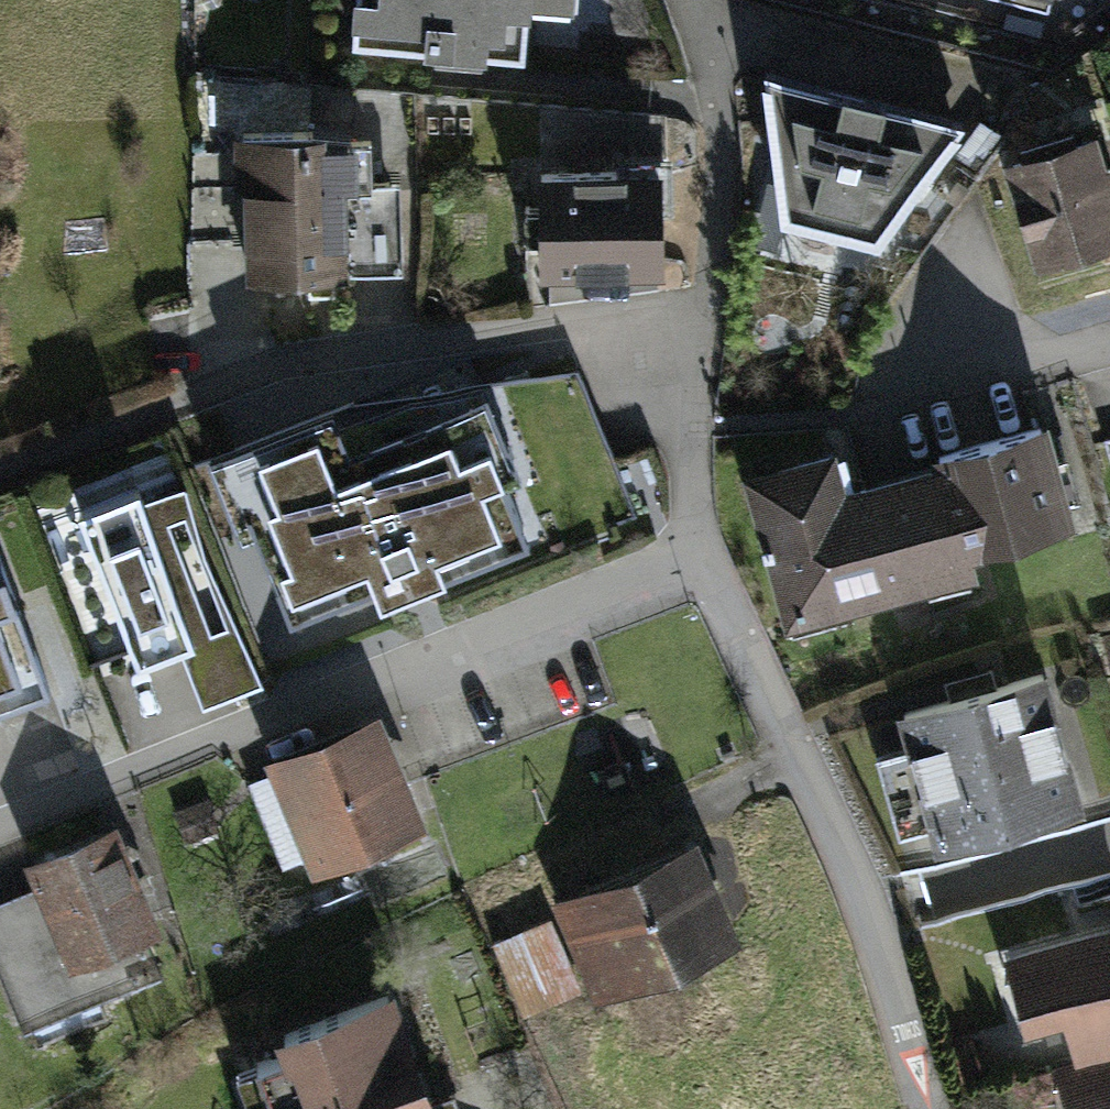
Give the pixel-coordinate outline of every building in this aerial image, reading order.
[(357,50),(581,69),(586,0),(359,0),(357,50)] [(890,240),(968,135),(754,82),(779,214),(890,240)] [(342,120),(240,121),(241,259),(342,259),(342,120)] [(1007,171),(1036,264),(1109,242),(1109,191),(1094,142),(1007,171)] [(531,251),(654,248),(651,148),(528,151),(531,251)] [(610,402),(507,434),(542,547),(645,515),(610,402)] [(338,415),(191,463),(229,578),(376,531),(338,415)] [(734,455),(794,640),(989,584),(982,558),(1077,532),(1045,427),(935,459),(925,428),(838,454),(816,433),(734,455)] [(156,479),(74,509),(138,683),(221,653),(156,479)] [(0,550),(0,741),(66,716),(5,548),(0,550)] [(1040,653),(890,698),(930,827),(1079,782),(1040,653)] [(385,721),(273,769),(313,860),(425,811),(385,721)] [(26,1024),(172,968),(152,915),(159,912),(118,805),(30,839),(45,877),(0,894),(0,957),(26,1024)] [(699,825),(556,898),(605,994),(748,921),(699,825)] [(1005,945),(1028,1028),(1109,1005),(1109,916),(1005,945)] [(259,1108),(438,1108),(393,991),(236,1052),(259,1108)] [(1052,1053),(1068,1108),(1109,1108),(1109,1037),(1052,1053)]
